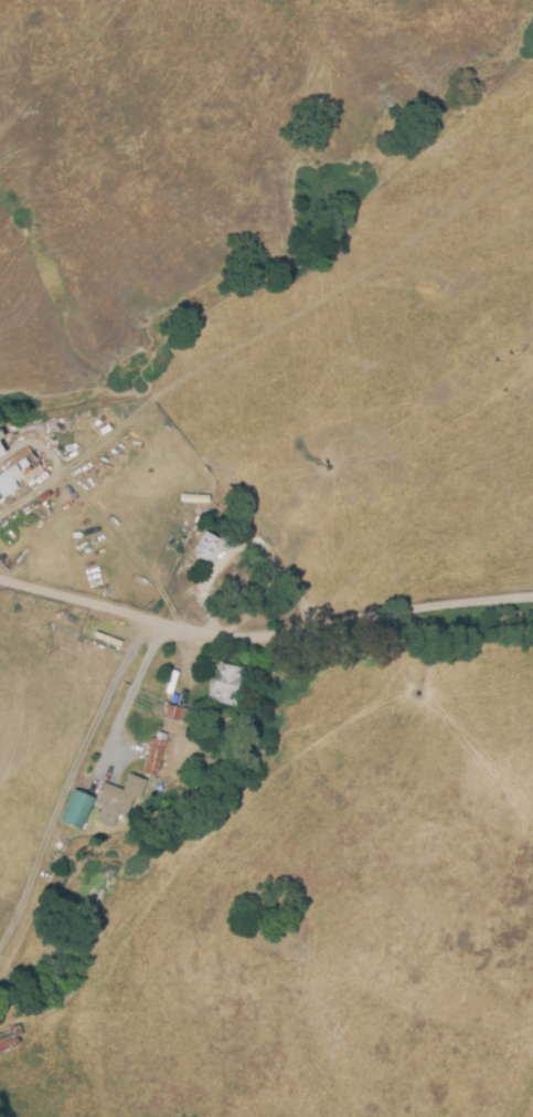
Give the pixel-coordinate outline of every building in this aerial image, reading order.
[(0,473),(0,495),(2,497),(38,474),(26,455),(20,459),(16,453),(9,457),(14,464),(0,473)] [(194,562),(209,565),(210,559),(215,560),(220,537),(200,533),(194,562)] [(210,702),(235,707),(242,669),(217,664),(210,702)] [(141,773),(154,777),(164,741),(151,738),(141,773)] [(96,820),(112,826),(117,811),(131,816),(143,779),(127,774),(122,789),(102,783),(95,804),(101,806),(96,820)] [(59,821),(81,830),(93,797),(72,788),(59,821)]
